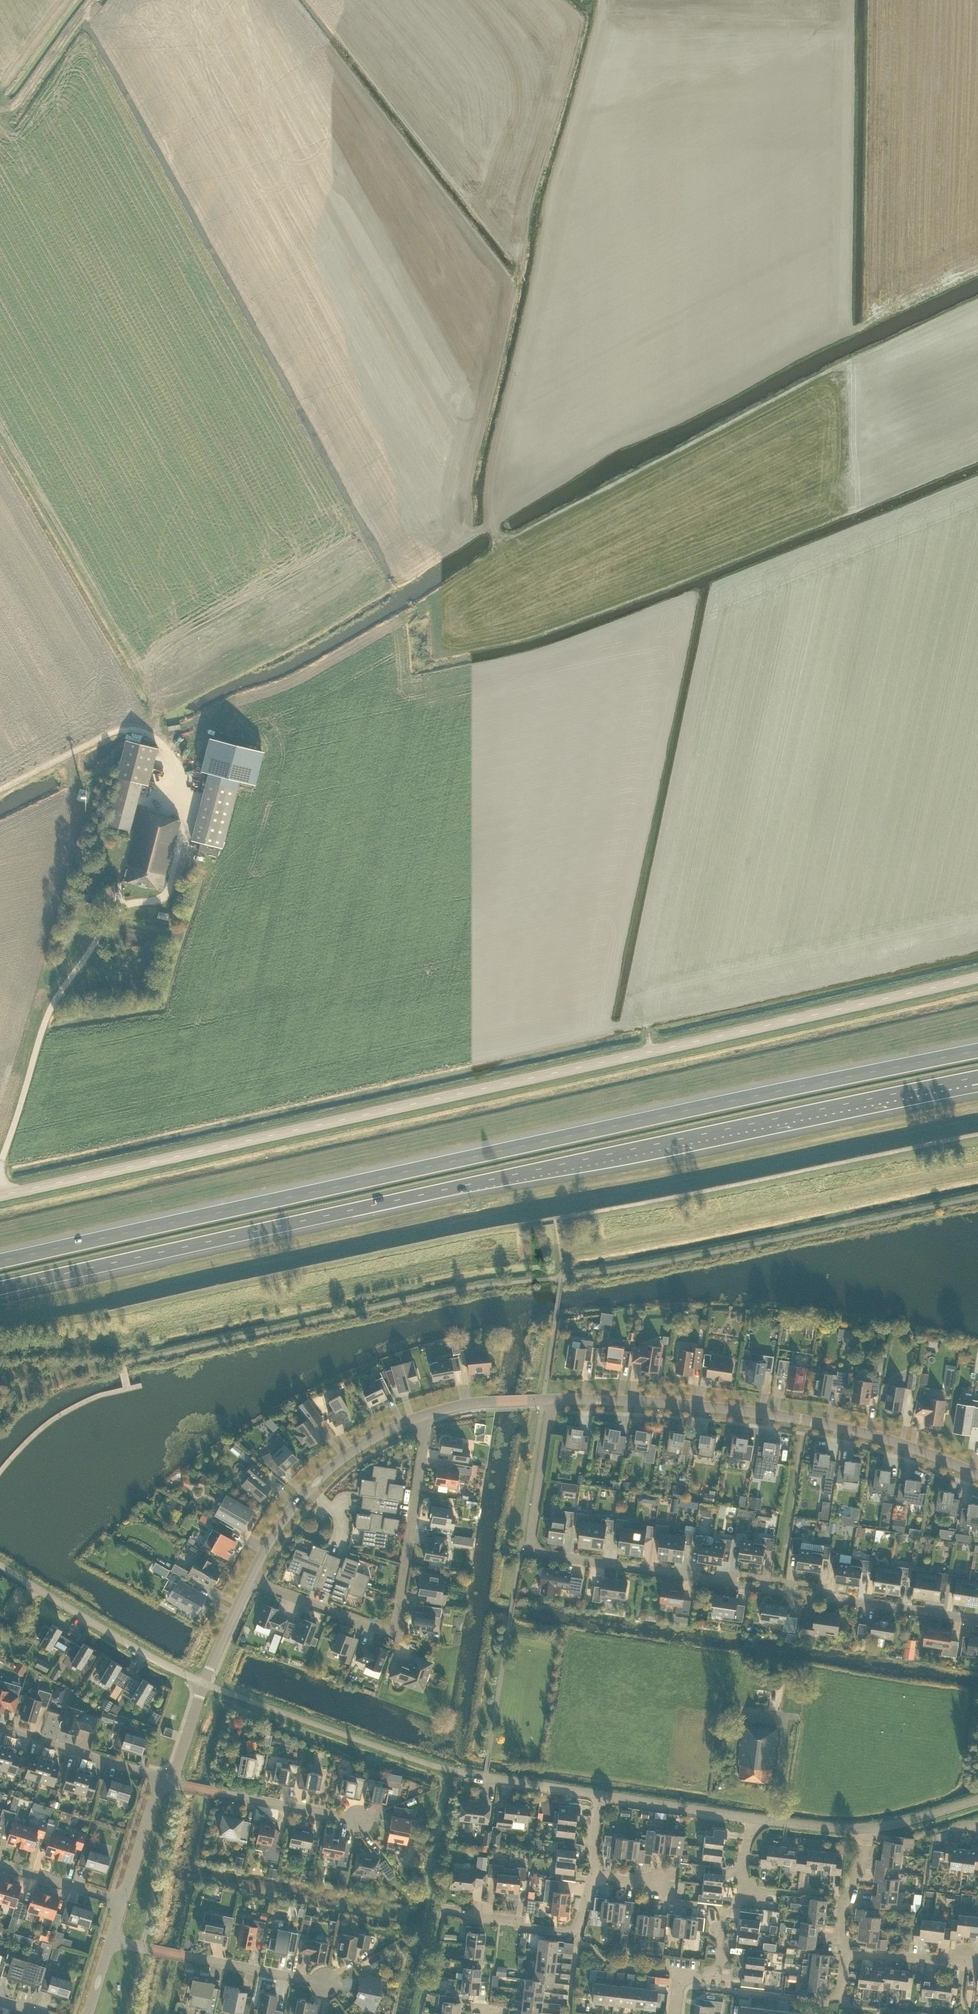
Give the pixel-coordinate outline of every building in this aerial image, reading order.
[(118,778),(106,825),(130,830),(142,784),(148,786),(157,748),(125,740),(116,777),(118,778)] [(236,789),(206,782),(191,841),(221,848),(236,789)] [(126,868),(123,881),(131,883),(153,889),(154,889),(162,891),(180,820),(141,811),(128,860),(127,860),(126,865),(129,866),(128,869),(126,868)] [(83,898),(82,903),(97,907),(99,902),(83,898)] [(600,1321),(611,1323),(613,1315),(602,1313),(600,1321)] [(581,1348),(570,1346),(567,1366),(583,1369),(585,1355),(591,1356),(593,1342),(582,1340),(581,1348)] [(609,1348),(603,1347),(601,1361),(607,1362),(607,1365),(622,1367),(622,1364),(629,1365),(631,1351),(624,1350),(625,1347),(610,1345),(609,1348)] [(635,1347),(633,1361),(643,1363),(642,1369),(658,1371),(659,1364),(661,1365),(662,1358),(660,1358),(662,1348),(646,1345),(645,1348),(635,1347)] [(694,1366),(701,1368),(703,1349),(690,1347),(690,1352),(680,1350),(676,1372),(692,1375),(694,1366)] [(467,1349),(460,1350),(461,1363),(468,1363),(469,1375),(489,1373),(488,1366),(490,1365),(489,1357),(487,1358),(487,1350),(467,1352),(467,1349)] [(711,1355),(705,1354),(703,1366),(709,1367),(708,1376),(731,1380),(734,1364),(711,1360),(711,1355)] [(742,1360),(740,1371),(748,1372),(747,1381),(763,1384),(764,1371),(772,1372),(774,1357),(764,1355),(763,1363),(749,1361),(742,1360)] [(884,1357),(875,1356),(873,1371),(881,1372),(884,1357)] [(432,1363),(432,1365),(430,1365),(433,1381),(438,1380),(438,1383),(444,1382),(444,1379),(454,1377),(452,1371),(460,1370),(458,1357),(449,1358),(450,1361),(439,1363),(437,1362),(432,1363)] [(793,1362),(780,1360),(777,1378),(785,1379),(785,1377),(788,1378),(787,1387),(802,1390),(806,1368),(792,1366),(793,1362)] [(391,1370),(385,1371),(391,1388),(396,1387),(397,1386),(398,1387),(408,1384),(409,1388),(418,1385),(416,1378),(418,1378),(416,1370),(414,1371),(412,1364),(393,1369),(391,1370)] [(945,1388),(952,1389),(955,1370),(948,1369),(945,1388)] [(838,1376),(818,1372),(814,1393),(830,1396),(831,1390),(833,1390),(836,1388),(836,1385),(844,1387),(846,1373),(838,1371),(838,1376)] [(374,1380),(375,1383),(365,1387),(368,1394),(364,1396),(370,1408),(370,1407),(370,1406),(381,1401),(381,1399),(385,1397),(384,1395),(390,1393),(380,1372),(382,1377),(374,1380)] [(928,1384),(929,1374),(920,1373),(919,1383),(928,1384)] [(917,1376),(910,1375),(907,1388),(915,1390),(917,1376)] [(869,1382),(855,1380),(852,1401),(869,1404),(871,1393),(877,1394),(877,1395),(880,1378),(870,1376),(869,1382)] [(905,1388),(889,1385),(886,1408),(901,1410),(905,1388)] [(334,1410),(328,1413),(335,1425),(347,1418),(344,1413),(348,1411),(339,1395),(329,1401),(334,1410)] [(929,1402),(918,1400),(916,1413),(923,1414),(923,1413),(927,1414),(926,1422),(942,1424),(946,1401),(929,1399),(929,1402)] [(302,1442),(305,1440),(310,1445),(322,1436),(315,1426),(322,1421),(316,1413),(307,1400),(297,1407),(307,1420),(296,1427),(301,1433),(297,1435),(302,1442)] [(955,1431),(970,1433),(971,1423),(975,1424),(975,1426),(977,1426),(977,1402),(974,1401),(973,1406),(959,1404),(955,1431)] [(270,1418),(265,1423),(268,1427),(273,1422),(270,1418)] [(586,1451),(587,1451),(589,1436),(583,1435),(583,1431),(579,1430),(579,1429),(569,1427),(567,1438),(564,1437),(563,1438),(564,1438),(563,1450),(574,1452),(574,1453),(575,1453),(576,1449),(580,1450),(581,1448),(587,1449),(586,1451)] [(612,1452),(611,1453),(624,1455),(627,1436),(620,1435),(621,1430),(606,1428),(605,1438),(602,1438),(600,1450),(612,1452)] [(631,1434),(629,1449),(647,1452),(645,1461),(654,1463),(657,1445),(651,1444),(653,1432),(638,1430),(637,1435),(631,1434)] [(664,1454),(676,1456),(677,1453),(688,1455),(691,1440),(684,1439),(685,1434),(670,1432),(669,1442),(666,1441),(664,1454)] [(259,1458),(279,1475),(297,1458),(285,1446),(287,1444),(278,1434),(271,1447),(273,1449),(269,1453),(259,1458)] [(695,1439),(692,1454),(714,1457),(717,1437),(702,1435),(701,1440),(695,1439)] [(453,1454),(452,1460),(467,1462),(469,1450),(461,1449),(462,1440),(450,1438),(449,1437),(446,1436),(444,1437),(442,1437),(442,1439),(441,1440),(440,1444),(441,1445),(440,1452),(453,1454)] [(727,1459),(739,1461),(740,1458),(751,1460),(754,1445),(747,1444),(748,1439),(733,1437),(732,1447),(729,1446),(727,1459)] [(775,1472),(776,1464),(778,1464),(781,1444),(771,1442),(771,1444),(766,1443),(765,1447),(759,1446),(755,1469),(775,1472)] [(229,1450),(237,1457),(238,1456),(239,1456),(242,1452),(242,1451),(241,1449),(242,1448),(236,1443),(235,1444),(234,1444),(229,1450)] [(257,1452),(252,1448),(248,1453),(254,1457),(257,1452)] [(829,1460),(830,1454),(816,1452),(814,1465),(811,1464),(812,1463),(811,1463),(809,1475),(822,1476),(821,1476),(821,1474),(821,1473),(826,1474),(826,1477),(833,1478),(836,1461),(829,1460)] [(846,1466),(839,1465),(837,1482),(843,1483),(842,1489),(857,1491),(861,1462),(847,1460),(846,1466)] [(245,1474),(249,1477),(242,1485),(260,1501),(271,1488),(264,1482),(269,1477),(254,1464),(245,1474)] [(457,1490),(459,1480),(457,1480),(458,1473),(471,1475),(472,1467),(453,1464),(452,1471),(437,1468),(435,1484),(439,1485),(438,1491),(446,1492),(447,1488),(457,1490)] [(361,1504),(379,1506),(385,1467),(373,1465),(371,1481),(363,1480),(363,1479),(361,1479),(361,1480),(362,1480),(360,1493),(362,1493),(362,1497),(362,1503),(361,1504)] [(396,1469),(385,1467),(379,1506),(397,1509),(398,1502),(399,1499),(401,1499),(403,1486),(404,1487),(404,1485),(402,1485),(402,1486),(394,1484),(396,1469)] [(887,1491),(887,1493),(894,1495),(897,1478),(890,1477),(891,1471),(876,1469),(874,1481),(872,1481),(872,1480),(870,1491),(882,1493),(882,1492),(881,1492),(882,1490),(887,1491)] [(833,1478),(826,1477),(824,1493),(831,1494),(833,1478)] [(900,1484),(897,1500),(905,1502),(905,1499),(910,1499),(910,1500),(910,1502),(909,1502),(921,1504),(923,1493),(922,1493),(922,1494),(920,1494),(922,1481),(907,1479),(906,1485),(900,1484)] [(622,1489),(630,1490),(631,1482),(623,1481),(622,1489)] [(684,1491),(674,1489),(673,1498),(683,1499),(684,1491)] [(949,1515),(957,1516),(960,1500),(953,1499),(954,1493),(939,1490),(936,1510),(950,1512),(949,1515)] [(715,1494),(705,1492),(704,1501),(714,1502),(715,1494)] [(648,1503),(649,1495),(640,1493),(639,1502),(648,1503)] [(234,1529),(233,1529),(234,1527),(242,1531),(254,1510),(242,1503),(241,1503),(234,1498),(233,1498),(226,1494),(214,1515),(221,1519),(220,1522),(220,1521),(219,1522),(233,1530),(234,1529)] [(738,1506),(745,1507),(746,1497),(740,1496),(738,1506)] [(761,1510),(762,1498),(753,1497),(752,1501),(749,1500),(748,1508),(761,1510)] [(884,1502),(880,1527),(889,1528),(893,1504),(884,1502)] [(971,1527),(977,1528),(977,1504),(970,1503),(969,1509),(962,1508),(960,1525),(967,1526),(968,1523),(973,1524),(973,1525),(972,1526),(971,1526),(971,1527)] [(362,1544),(373,1546),(379,1506),(361,1504),(360,1511),(359,1514),(357,1514),(356,1526),(354,1526),(354,1528),(356,1528),(356,1527),(364,1528),(362,1544)] [(700,1504),(699,1511),(712,1513),(713,1506),(700,1504)] [(397,1509),(379,1506),(373,1546),(385,1548),(387,1532),(395,1533),(395,1534),(397,1534),(397,1533),(396,1532),(398,1520),(396,1519),(396,1516),(397,1509)] [(431,1506),(429,1519),(431,1519),(430,1525),(437,1526),(438,1527),(452,1529),(454,1516),(450,1516),(451,1509),(431,1506)] [(858,1526),(861,1510),(853,1508),(852,1518),(844,1517),(843,1523),(858,1526)] [(556,1541),(564,1542),(566,1526),(573,1527),(575,1512),(563,1510),(562,1519),(552,1518),(550,1538),(557,1539),(556,1541)] [(591,1546),(595,1524),(588,1523),(589,1514),(577,1512),(575,1527),(581,1528),(579,1545),(591,1546)] [(828,1520),(829,1513),(819,1512),(818,1519),(828,1520)] [(206,1524),(209,1519),(202,1515),(199,1520),(206,1524)] [(799,1528),(807,1522),(805,1518),(798,1517),(797,1524),(799,1528)] [(619,1550),(631,1552),(635,1530),(628,1529),(629,1520),(617,1518),(615,1533),(621,1534),(619,1550)] [(595,1524),(591,1546),(604,1548),(606,1532),(612,1533),(614,1520),(603,1519),(602,1525),(595,1524)] [(906,1520),(894,1519),(892,1530),(905,1532),(906,1520)] [(830,1522),(828,1532),(831,1532),(830,1537),(834,1537),(837,1523),(830,1522)] [(233,1551),(231,1550),(236,1542),(228,1538),(232,1531),(218,1523),(214,1530),(212,1529),(203,1544),(227,1558),(230,1553),(231,1554),(233,1551)] [(657,1524),(655,1539),(661,1540),(658,1556),(671,1558),(674,1536),(667,1535),(668,1526),(657,1524)] [(647,1532),(635,1530),(631,1552),(643,1554),(646,1538),(652,1539),(654,1526),(648,1525),(647,1532)] [(674,1536),(671,1558),(683,1560),(685,1544),(692,1545),(694,1532),(695,1531),(696,1526),(689,1525),(686,1525),(685,1531),(682,1531),(681,1537),(674,1536)] [(857,1526),(856,1535),(865,1536),(866,1527),(857,1526)] [(438,1527),(437,1532),(451,1535),(452,1529),(438,1527)] [(940,1530),(939,1538),(944,1539),(953,1540),(955,1529),(949,1528),(949,1531),(940,1530)] [(740,1561),(748,1563),(748,1561),(751,1561),(754,1541),(743,1539),(744,1534),(737,1533),(735,1545),(741,1546),(739,1560),(740,1560),(740,1561)] [(703,1562),(703,1563),(710,1564),(713,1543),(706,1542),(707,1536),(703,1535),(697,1534),(695,1546),(701,1547),(698,1561),(703,1562)] [(446,1559),(447,1557),(448,1553),(447,1551),(446,1551),(446,1548),(445,1547),(447,1538),(434,1536),(433,1545),(427,1544),(424,1559),(444,1562),(445,1559),(446,1559)] [(454,1536),(453,1545),(462,1546),(463,1537),(454,1536)] [(713,1543),(710,1564),(717,1565),(717,1564),(722,1565),(724,1551),(730,1552),(732,1540),(726,1539),(715,1537),(714,1543),(713,1543)] [(765,1543),(754,1541),(751,1561),(756,1562),(756,1564),(764,1565),(765,1559),(764,1559),(765,1549),(773,1550),(775,1538),(766,1537),(765,1543)] [(794,1537),(792,1553),(799,1554),(798,1564),(797,1564),(796,1570),(804,1571),(804,1569),(809,1570),(812,1550),(801,1549),(802,1539),(794,1537)] [(295,1548),(291,1559),(329,1573),(335,1556),(328,1554),(328,1553),(325,1552),(326,1550),(314,1546),(315,1545),(313,1544),(312,1546),(313,1546),(310,1554),(295,1548)] [(812,1570),(812,1572),(820,1573),(820,1571),(821,1572),(823,1558),(829,1559),(831,1547),(824,1546),(823,1552),(812,1550),(809,1570),(812,1570)] [(841,1583),(841,1584),(847,1585),(851,1564),(839,1562),(840,1556),(834,1555),(832,1567),(838,1568),(836,1582),(841,1583)] [(335,1557),(335,1556),(329,1573),(366,1587),(370,1576),(355,1571),(358,1563),(359,1563),(360,1562),(358,1561),(358,1562),(346,1558),(345,1560),(342,1559),(335,1557)] [(188,1580),(191,1575),(212,1586),(220,1572),(210,1567),(212,1563),(200,1557),(198,1560),(197,1559),(190,1572),(175,1564),(171,1570),(188,1580)] [(851,1564),(847,1585),(855,1586),(855,1585),(860,1585),(862,1572),(868,1573),(869,1561),(863,1560),(852,1558),(851,1564)] [(316,1587),(322,1590),(329,1573),(291,1559),(287,1570),(302,1576),(299,1583),(298,1583),(298,1585),(299,1585),(300,1584),(312,1589),(312,1587),(315,1588),(316,1587)] [(876,1580),(874,1589),(887,1591),(890,1570),(884,1569),(885,1564),(873,1562),(871,1575),(877,1576),(877,1580),(876,1580)] [(159,1564),(155,1571),(167,1578),(171,1571),(159,1564)] [(907,1581),(909,1568),(897,1566),(896,1571),(890,1570),(887,1591),(900,1593),(901,1584),(900,1584),(901,1580),(907,1581)] [(926,1597),(927,1592),(930,1576),(924,1575),(925,1570),(912,1568),(910,1581),(917,1582),(916,1586),(915,1586),(914,1592),(914,1595),(926,1597)] [(543,1570),(541,1584),(543,1585),(542,1592),(541,1593),(555,1595),(555,1592),(556,1587),(570,1589),(581,1590),(583,1579),(571,1577),(572,1574),(563,1573),(563,1570),(552,1569),(552,1571),(543,1570)] [(930,1576),(927,1592),(926,1597),(939,1599),(940,1592),(940,1590),(939,1590),(940,1586),(947,1587),(949,1574),(936,1572),(936,1577),(930,1576)] [(366,1587),(329,1573),(322,1590),(328,1592),(329,1592),(329,1593),(332,1594),(331,1596),(343,1600),(343,1601),(345,1602),(345,1600),(344,1600),(347,1592),(362,1598),(366,1587)] [(444,1604),(446,1592),(447,1583),(443,1583),(444,1576),(422,1573),(419,1593),(429,1595),(428,1602),(444,1604)] [(956,1592),(955,1592),(953,1602),(966,1603),(968,1592),(969,1582),(963,1581),(964,1576),(952,1574),(950,1587),(956,1588),(956,1592)] [(976,1578),(975,1583),(969,1582),(968,1592),(966,1603),(977,1605),(977,1578),(976,1578)] [(167,1600),(195,1616),(206,1595),(179,1579),(167,1600)] [(595,1586),(594,1592),(593,1601),(601,1602),(602,1596),(625,1599),(626,1592),(628,1582),(604,1579),(603,1587),(595,1586)] [(663,1588),(663,1592),(661,1602),(677,1605),(676,1613),(689,1615),(691,1601),(683,1599),(684,1591),(663,1588)] [(723,1618),(742,1621),(745,1606),(737,1605),(738,1599),(729,1598),(729,1597),(724,1596),(724,1597),(715,1596),(714,1604),(715,1604),(714,1613),(724,1614),(723,1618)] [(784,1623),(783,1631),(795,1633),(798,1618),(787,1616),(788,1607),(764,1603),(763,1608),(762,1608),(760,1609),(760,1613),(761,1615),(762,1615),(761,1620),(784,1623)] [(279,1617),(275,1616),(278,1609),(264,1604),(262,1610),(261,1611),(259,1616),(260,1617),(257,1623),(271,1629),(271,1627),(282,1631),(287,1620),(279,1617)] [(422,1613),(416,1612),(413,1627),(420,1628),(424,1634),(429,1630),(431,1630),(432,1628),(435,1625),(433,1622),(434,1616),(440,1617),(441,1608),(423,1605),(422,1613)] [(801,1633),(813,1635),(814,1632),(837,1635),(840,1614),(817,1611),(815,1623),(803,1621),(801,1633)] [(317,1624),(299,1617),(291,1638),(309,1644),(317,1624)] [(859,1623),(857,1637),(865,1638),(866,1632),(872,1633),(872,1636),(879,1637),(879,1638),(878,1646),(884,1647),(885,1639),(885,1638),(892,1639),(895,1623),(888,1622),(888,1621),(887,1621),(887,1622),(882,1621),(882,1620),(882,1621),(874,1620),(873,1627),(867,1626),(867,1625),(859,1623)] [(288,1621),(282,1636),(289,1639),(294,1624),(288,1621)] [(748,1623),(745,1625),(745,1628),(747,1631),(750,1631),(753,1629),(753,1626),(751,1624),(748,1623)] [(50,1650),(52,1646),(63,1652),(70,1640),(59,1634),(62,1630),(52,1624),(49,1628),(44,1625),(37,1637),(42,1640),(40,1644),(50,1650)] [(943,1648),(942,1654),(957,1657),(959,1643),(951,1641),(952,1632),(926,1628),(924,1645),(943,1648)] [(335,1643),(333,1643),(330,1650),(343,1655),(341,1660),(348,1663),(357,1639),(339,1632),(335,1643)] [(274,1633),(270,1644),(277,1646),(281,1636),(274,1633)] [(977,1653),(977,1636),(971,1635),(971,1637),(964,1636),(961,1655),(975,1657),(976,1652),(977,1653)] [(915,1648),(916,1640),(908,1639),(906,1647),(915,1648)] [(81,1669),(83,1665),(89,1668),(96,1656),(90,1653),(93,1648),(83,1643),(81,1647),(70,1640),(63,1652),(73,1659),(71,1663),(81,1669)] [(367,1663),(366,1666),(379,1671),(387,1650),(374,1645),(372,1651),(361,1647),(356,1659),(367,1663)] [(395,1662),(390,1676),(406,1682),(405,1684),(421,1690),(425,1680),(426,1681),(429,1673),(427,1673),(431,1664),(415,1658),(413,1664),(407,1666),(395,1662)] [(35,1666),(46,1672),(50,1664),(39,1659),(35,1666)] [(112,1682),(122,1688),(130,1676),(119,1670),(121,1666),(112,1660),(109,1664),(104,1661),(97,1673),(102,1676),(100,1679),(110,1685),(112,1682)] [(22,1676),(28,1667),(19,1661),(13,1670),(22,1676)] [(55,1668),(50,1676),(56,1680),(61,1671),(55,1668)] [(130,1676),(122,1688),(133,1695),(131,1698),(141,1703),(143,1701),(148,1704),(155,1692),(150,1689),(150,1688),(153,1684),(143,1679),(140,1683),(130,1676)] [(3,1712),(4,1707),(13,1710),(17,1696),(20,1686),(11,1683),(0,1680),(0,1711),(3,1712)] [(56,1686),(54,1693),(62,1695),(64,1688),(56,1686)] [(36,1699),(27,1696),(20,1717),(35,1722),(40,1706),(46,1708),(51,1693),(39,1689),(36,1699)] [(106,1698),(101,1707),(108,1712),(113,1703),(106,1698)] [(110,1710),(116,1714),(120,1708),(114,1704),(110,1710)] [(97,1718),(83,1714),(84,1711),(68,1706),(63,1721),(61,1720),(59,1727),(61,1727),(61,1730),(77,1735),(79,1728),(93,1732),(97,1718)] [(101,1720),(112,1723),(115,1715),(103,1712),(101,1720)] [(744,1725),(743,1732),(739,1765),(741,1765),(739,1778),(770,1782),(777,1729),(754,1726),(754,1727),(744,1725)] [(121,1726),(115,1744),(141,1752),(145,1739),(135,1736),(136,1731),(121,1726)] [(172,1737),(171,1737),(173,1730),(165,1727),(163,1734),(162,1734),(162,1735),(171,1738),(172,1737)] [(265,1734),(263,1747),(269,1748),(272,1735),(265,1734)] [(273,1737),(271,1744),(280,1746),(281,1739),(273,1737)] [(8,1746),(1,1770),(15,1774),(21,1755),(13,1753),(15,1748),(14,1748),(8,1746)] [(252,1777),(259,1779),(264,1755),(248,1751),(247,1756),(242,1755),(240,1764),(236,1763),(234,1773),(252,1776),(252,1777)] [(38,1760),(31,1758),(25,1777),(39,1782),(46,1758),(40,1756),(38,1760)] [(52,1764),(53,1760),(46,1758),(39,1782),(53,1786),(59,1767),(52,1764)] [(271,1771),(269,1780),(270,1780),(273,1780),(273,1781),(273,1780),(287,1783),(287,1785),(294,1786),(298,1766),(299,1766),(299,1765),(281,1762),(282,1763),(281,1766),(276,1765),(275,1771),(270,1770),(270,1771),(271,1771)] [(69,1770),(63,1789),(77,1793),(85,1769),(78,1767),(77,1772),(69,1770)] [(77,1793),(91,1797),(97,1778),(90,1776),(91,1771),(85,1769),(77,1793)] [(307,1774),(301,1773),(298,1787),(305,1788),(305,1787),(320,1790),(323,1775),(308,1772),(307,1774)] [(336,1794),(336,1793),(339,1794),(340,1794),(353,1796),(353,1798),(360,1799),(364,1778),(348,1775),(348,1776),(348,1780),(342,1779),(341,1784),(336,1783),(336,1784),(337,1784),(335,1793),(336,1794)] [(105,1778),(100,1796),(115,1801),(117,1796),(127,1799),(131,1786),(105,1778)] [(368,1779),(368,1780),(364,1800),(371,1802),(372,1800),(386,1803),(389,1788),(383,1787),(384,1783),(385,1783),(368,1779)] [(487,1823),(489,1805),(462,1802),(460,1820),(487,1823)] [(498,1810),(496,1826),(511,1828),(524,1829),(524,1822),(526,1806),(506,1803),(505,1811),(498,1810)] [(558,1811),(557,1823),(575,1825),(576,1814),(579,1814),(580,1807),(567,1806),(566,1812),(558,1811)] [(406,1808),(405,1815),(412,1816),(413,1809),(406,1808)] [(5,1826),(9,1811),(3,1809),(0,1817),(0,1825),(5,1826)] [(9,1835),(7,1842),(16,1845),(17,1846),(20,1836),(25,1838),(28,1827),(13,1822),(16,1813),(15,1812),(9,1811),(5,1826),(11,1828),(9,1835)] [(38,1830),(28,1827),(25,1838),(20,1836),(17,1846),(22,1847),(32,1850),(37,1836),(43,1838),(48,1822),(49,1818),(50,1814),(43,1812),(41,1820),(38,1830)] [(392,1815),(386,1849),(396,1851),(396,1852),(398,1852),(398,1851),(405,1852),(411,1819),(392,1815)] [(223,1816),(219,1834),(229,1836),(228,1839),(246,1842),(250,1823),(242,1821),(242,1819),(223,1816)] [(264,1823),(261,1823),(255,1849),(262,1850),(264,1853),(264,1856),(266,1860),(277,1862),(280,1847),(277,1844),(279,1831),(274,1830),(274,1825),(271,1825),(266,1821),(264,1823)] [(45,1854),(55,1857),(58,1848),(63,1849),(66,1838),(52,1834),(55,1825),(53,1824),(52,1824),(49,1823),(48,1822),(43,1838),(49,1840),(45,1854)] [(563,1835),(563,1842),(575,1844),(576,1837),(574,1836),(575,1825),(557,1823),(555,1834),(563,1835)] [(492,1826),(490,1846),(499,1847),(501,1830),(504,1831),(504,1827),(492,1826)] [(302,1830),(302,1831),(293,1829),(289,1848),(298,1850),(299,1846),(310,1848),(309,1853),(315,1854),(318,1840),(311,1839),(313,1833),(308,1832),(308,1831),(302,1830)] [(492,1830),(485,1829),(483,1846),(490,1847),(492,1830)] [(705,1835),(703,1847),(721,1849),(723,1838),(726,1838),(726,1831),(713,1829),(713,1836),(705,1835)] [(644,1852),(651,1853),(651,1851),(663,1852),(665,1834),(654,1832),(654,1830),(647,1830),(646,1840),(644,1849),(645,1849),(644,1852)] [(63,1849),(58,1848),(55,1857),(61,1859),(71,1862),(75,1848),(81,1850),(86,1834),(79,1832),(76,1842),(66,1838),(63,1849)] [(681,1857),(683,1836),(665,1834),(663,1852),(674,1854),(673,1856),(681,1857)] [(608,1845),(606,1858),(613,1859),(614,1856),(625,1857),(627,1839),(616,1838),(616,1836),(609,1835),(605,1835),(604,1845),(608,1845)] [(338,1858),(337,1865),(346,1866),(349,1853),(343,1851),(345,1840),(338,1839),(338,1838),(337,1838),(325,1836),(324,1845),(321,1844),(320,1849),(323,1850),(322,1851),(325,1851),(324,1856),(338,1858)] [(884,1846),(883,1853),(903,1855),(904,1849),(904,1847),(913,1848),(914,1838),(895,1836),(895,1837),(894,1842),(885,1841),(884,1846)] [(645,1849),(644,1849),(646,1840),(639,1839),(639,1840),(627,1839),(625,1857),(636,1859),(636,1861),(643,1862),(644,1852),(645,1849)] [(579,1844),(575,1844),(563,1842),(557,1842),(556,1848),(557,1848),(556,1860),(574,1862),(576,1851),(578,1851),(579,1844)] [(950,1867),(962,1869),(964,1859),(965,1849),(958,1848),(958,1843),(947,1842),(945,1857),(945,1861),(951,1862),(950,1867)] [(100,1872),(101,1869),(105,1870),(109,1856),(99,1853),(100,1849),(85,1844),(79,1862),(78,1865),(100,1872)] [(772,1863),(781,1864),(784,1847),(769,1845),(769,1851),(763,1850),(761,1865),(767,1866),(767,1867),(772,1867),(772,1863)] [(972,1845),(972,1850),(965,1849),(964,1859),(962,1869),(974,1870),(974,1868),(977,1869),(977,1846),(972,1845)] [(723,1860),(720,1860),(721,1849),(703,1847),(702,1858),(701,1861),(709,1862),(709,1866),(713,1866),(722,1867),(723,1860)] [(798,1848),(784,1847),(781,1864),(791,1865),(790,1869),(795,1870),(795,1869),(801,1870),(803,1855),(797,1855),(798,1848)] [(812,1868),(821,1869),(823,1852),(809,1850),(809,1856),(803,1855),(801,1870),(807,1871),(811,1872),(812,1868)] [(938,1867),(940,1857),(943,1857),(944,1852),(934,1851),(932,1866),(938,1867)] [(837,1853),(823,1852),(821,1869),(831,1870),(830,1874),(835,1875),(835,1874),(841,1875),(843,1860),(837,1860),(837,1853)] [(882,1860),(877,1859),(875,1870),(895,1873),(896,1867),(901,1867),(903,1855),(883,1853),(882,1860)] [(378,1859),(370,1858),(370,1856),(366,1856),(365,1856),(357,1855),(354,1872),(375,1876),(375,1872),(380,1873),(383,1871),(388,1879),(394,1874),(385,1861),(379,1865),(377,1865),(378,1859)] [(485,1870),(487,1858),(477,1856),(476,1869),(485,1870)] [(234,1866),(241,1868),(243,1858),(236,1857),(234,1866)] [(573,1873),(574,1862),(556,1860),(555,1871),(563,1872),(562,1879),(575,1881),(576,1874),(573,1873)] [(503,1865),(489,1864),(488,1876),(497,1877),(495,1891),(506,1892),(509,1868),(503,1868),(503,1865)] [(722,1874),(725,1875),(726,1868),(722,1867),(713,1866),(709,1866),(705,1865),(703,1884),(721,1886),(722,1874)] [(515,1869),(509,1868),(506,1892),(517,1893),(519,1881),(525,1881),(526,1868),(515,1867),(515,1869)] [(270,1868),(268,1876),(275,1877),(276,1869),(270,1868)] [(485,1882),(486,1871),(474,1870),(473,1874),(465,1872),(465,1871),(452,1870),(450,1888),(473,1891),(474,1881),(485,1882)] [(894,1879),(895,1873),(875,1870),(874,1881),(879,1882),(878,1889),(898,1891),(900,1880),(894,1879)] [(539,1876),(531,1876),(530,1883),(538,1884),(539,1876)] [(546,1879),(543,1901),(552,1902),(569,1904),(570,1893),(557,1892),(558,1880),(546,1879)] [(3,1891),(8,1893),(10,1883),(5,1882),(0,1880),(0,1902),(3,1891)] [(3,1891),(0,1902),(14,1907),(12,1916),(18,1918),(23,1903),(16,1901),(21,1887),(11,1884),(10,1883),(8,1893),(3,1891)] [(720,1897),(721,1886),(703,1884),(701,1895),(698,1895),(697,1902),(721,1904),(722,1897),(720,1897)] [(897,1903),(898,1891),(878,1889),(877,1896),(872,1895),(871,1906),(890,1909),(891,1903),(897,1903)] [(29,1905),(23,1903),(18,1918),(25,1920),(28,1911),(38,1914),(41,1903),(46,1904),(49,1895),(44,1893),(43,1894),(34,1891),(29,1905)] [(46,1904),(41,1903),(38,1914),(53,1918),(50,1928),(57,1930),(61,1914),(55,1912),(59,1898),(49,1895),(46,1904)] [(595,1897),(594,1910),(600,1911),(599,1919),(611,1920),(613,1902),(602,1901),(602,1898),(595,1897)] [(809,1911),(826,1912),(827,1905),(830,1906),(831,1901),(811,1898),(810,1905),(801,1904),(801,1910),(809,1911)] [(534,1900),(527,1899),(526,1912),(532,1913),(533,1906),(539,1907),(540,1901),(534,1900)] [(624,1903),(613,1902),(611,1920),(623,1922),(622,1928),(628,1928),(629,1923),(630,1914),(631,1911),(632,1901),(625,1901),(624,1903)] [(568,1915),(569,1904),(552,1902),(550,1913),(560,1914),(559,1919),(566,1920),(566,1915),(568,1915)] [(67,1903),(61,1921),(77,1926),(78,1921),(89,1924),(93,1911),(89,1910),(67,1903)] [(861,1920),(860,1927),(880,1929),(881,1918),(875,1917),(876,1911),(857,1908),(856,1919),(861,1920)] [(780,1930),(782,1911),(774,1910),(772,1929),(780,1930)] [(630,1914),(629,1923),(636,1924),(635,1932),(646,1934),(648,1916),(637,1914),(638,1911),(631,1911),(630,1914)] [(741,1911),(740,1918),(743,1918),(741,1930),(760,1932),(761,1921),(763,1921),(764,1914),(741,1911)] [(819,1924),(822,1924),(825,1925),(826,1917),(829,1918),(829,1913),(826,1912),(809,1911),(808,1917),(800,1916),(799,1921),(802,1922),(802,1921),(808,1922),(819,1924)] [(210,1922),(204,1921),(201,1938),(221,1942),(223,1931),(230,1933),(233,1918),(212,1913),(210,1922)] [(667,1913),(667,1915),(666,1926),(672,1927),(671,1935),(683,1936),(685,1918),(674,1917),(674,1914),(667,1913)] [(666,1926),(667,1915),(660,1914),(660,1917),(648,1916),(646,1934),(663,1936),(664,1928),(666,1928),(666,1926)] [(959,1920),(952,1920),(951,1929),(950,1939),(961,1940),(962,1935),(969,1936),(971,1916),(959,1914),(959,1920)] [(971,1916),(969,1936),(976,1937),(975,1942),(977,1942),(977,1917),(971,1916)] [(697,1917),(696,1919),(685,1918),(683,1936),(695,1938),(696,1930),(702,1930),(704,1918),(697,1917)] [(922,1919),(922,1925),(915,1924),(913,1943),(914,1943),(924,1945),(925,1940),(932,1941),(934,1921),(922,1919)] [(253,1920),(252,1926),(242,1924),(238,1945),(252,1948),(255,1936),(262,1937),(265,1922),(253,1920)] [(800,1934),(817,1936),(817,1935),(818,1928),(821,1929),(822,1924),(819,1924),(808,1922),(802,1921),(802,1922),(801,1929),(792,1928),(792,1933),(800,1934)] [(951,1929),(945,1928),(946,1922),(934,1921),(932,1941),(939,1941),(938,1946),(949,1948),(950,1939),(951,1929)] [(480,1927),(475,1927),(465,1926),(465,1932),(467,1932),(466,1944),(483,1946),(485,1934),(480,1933),(480,1927)] [(878,1938),(880,1929),(860,1927),(858,1939),(868,1940),(867,1946),(886,1949),(887,1939),(878,1938)] [(276,1939),(270,1938),(268,1949),(294,1954),(298,1933),(278,1929),(276,1939)] [(746,1949),(749,1949),(757,1950),(760,1932),(741,1930),(740,1941),(737,1940),(736,1948),(746,1949)] [(57,1931),(53,1944),(59,1946),(60,1944),(62,1937),(63,1933),(57,1931)] [(15,1932),(13,1941),(39,1948),(41,1938),(15,1932)] [(342,1934),(337,1956),(354,1959),(357,1946),(368,1948),(370,1936),(358,1933),(358,1937),(342,1934)] [(790,1945),(816,1948),(817,1940),(820,1941),(820,1936),(817,1935),(817,1936),(800,1934),(799,1941),(791,1939),(790,1945)] [(556,1951),(558,1941),(538,1939),(537,1949),(556,1952),(556,1951)] [(313,1942),(302,1940),(299,1952),(310,1954),(309,1959),(324,1962),(328,1943),(313,1941),(313,1942)] [(563,1952),(572,1953),(573,1948),(573,1943),(564,1942),(563,1947),(563,1952)] [(464,1955),(462,1955),(461,1962),(471,1963),(471,1957),(482,1958),(483,1946),(466,1944),(464,1955)] [(57,1960),(61,1948),(54,1946),(50,1958),(57,1960)] [(537,1949),(536,1960),(555,1962),(556,1952),(537,1949)] [(759,1950),(757,1950),(749,1949),(746,1949),(745,1956),(747,1956),(746,1967),(765,1970),(766,1958),(767,1958),(768,1951),(759,1950)] [(1,1977),(2,1975),(20,1980),(26,1961),(8,1955),(8,1953),(1,1977)] [(829,1967),(829,1960),(832,1960),(833,1955),(813,1953),(812,1960),(804,1959),(800,1959),(799,1964),(812,1965),(829,1967)] [(78,1954),(78,1955),(83,1963),(84,1964),(86,1956),(78,1954)] [(372,1965),(380,1960),(377,1955),(369,1960),(372,1965)] [(554,1972),(555,1962),(536,1960),(535,1970),(554,1972)] [(39,1986),(38,1988),(39,1988),(46,1965),(46,1964),(45,1967),(26,1961),(20,1980),(39,1986)] [(463,1968),(462,1980),(479,1982),(481,1970),(476,1969),(476,1963),(471,1963),(461,1962),(461,1967),(463,1968)] [(802,1971),(802,1976),(810,1977),(827,1979),(828,1972),(831,1972),(832,1967),(829,1967),(812,1965),(811,1972),(802,1971)] [(505,1976),(506,1967),(497,1966),(496,1975),(505,1976)] [(763,1981),(765,1970),(746,1967),(745,1978),(742,1978),(741,1985),(764,1988),(765,1981),(763,1981)] [(894,1997),(895,1987),(898,1970),(885,1968),(885,1972),(883,1986),(890,1987),(889,1996),(894,1997)] [(42,1987),(67,1995),(72,1981),(61,1978),(63,1974),(47,1969),(42,1987)] [(596,1976),(596,1970),(590,1969),(588,1980),(595,1981),(596,1976)] [(863,1999),(869,2000),(871,1988),(873,1970),(861,1969),(859,1986),(864,1987),(862,1999),(863,1999)] [(544,1981),(553,1982),(554,1972),(535,1970),(534,1980),(544,1981)] [(873,1970),(871,1988),(878,1989),(877,1998),(882,1999),(883,1986),(885,1972),(873,1970)] [(898,1970),(895,1987),(902,1988),(901,1998),(906,1998),(909,1971),(898,1970)] [(364,2009),(367,2007),(373,2010),(381,1995),(379,1977),(373,1978),(371,1974),(363,1978),(359,1979),(360,1991),(355,2001),(360,2004),(364,2009)] [(927,1996),(936,1997),(938,1980),(924,1978),(925,1976),(918,1975),(917,1989),(920,1989),(920,1988),(923,1989),(921,1999),(926,2000),(927,1996)] [(213,1983),(204,1982),(204,1981),(189,1977),(186,1991),(191,1992),(192,1993),(189,2005),(207,2009),(207,2011),(214,2013),(215,2013),(220,1989),(212,1987),(213,1983)] [(801,1983),(799,1995),(808,1996),(814,1996),(815,1990),(826,1991),(827,1984),(829,1984),(830,1979),(827,1979),(810,1977),(809,1984),(801,1983)] [(478,1993),(479,1982),(462,1980),(456,1979),(455,1990),(451,1989),(450,1994),(447,1993),(447,1995),(455,1996),(455,1997),(459,1997),(468,1998),(469,1992),(478,1993)] [(525,1979),(523,1989),(543,1992),(543,1987),(552,1988),(552,1987),(563,1988),(564,1984),(553,1982),(544,1981),(534,1980),(525,1979)] [(949,2003),(951,1992),(954,1993),(953,1994),(957,1994),(959,1980),(958,1980),(952,1979),(952,1981),(938,1980),(936,1997),(945,1998),(945,2002),(949,2003)] [(592,2002),(603,2003),(605,1984),(595,1983),(592,2002)] [(616,1985),(605,1984),(603,2003),(613,2004),(616,1985)] [(222,1985),(222,1986),(226,1987),(224,1997),(225,1997),(223,2009),(233,2011),(234,2010),(240,2011),(240,2013),(243,2013),(249,2013),(253,1996),(252,1996),(252,1997),(245,1996),(246,1993),(237,1991),(238,1988),(222,1985)] [(624,2005),(626,1986),(616,1985),(613,2004),(624,2005)] [(636,1987),(626,1986),(624,2005),(634,2007),(636,1987)] [(644,2008),(646,1989),(636,1987),(634,2007),(644,2008)] [(549,1997),(562,1998),(563,1994),(543,1992),(523,1989),(522,2000),(542,2002),(542,1997),(549,1998),(549,1997)] [(657,1990),(646,1989),(644,2008),(654,2009),(655,2001),(659,2002),(660,1993),(656,1993),(657,1990)] [(258,2012),(266,2013),(282,2013),(283,2012),(274,2010),(277,1996),(261,1993),(258,2012)] [(455,1997),(439,1995),(438,2003),(443,2003),(441,2013),(449,2013),(459,2013),(461,2003),(458,2003),(459,1997),(455,1997)] [(289,2013),(315,2013),(317,2004),(305,2002),(305,2001),(305,2000),(304,2000),(304,1999),(303,1999),(302,1999),(301,2000),(301,2001),(300,2001),(299,2001),(297,2008),(290,2007),(289,2013)] [(541,2012),(542,2002),(522,2000),(521,2010),(541,2012)] [(696,2005),(695,2013),(715,2013),(715,2010),(723,2010),(724,2002),(704,2000),(704,2006),(696,2005)] [(740,2013),(752,2013),(753,2007),(741,2006),(740,2013)]
